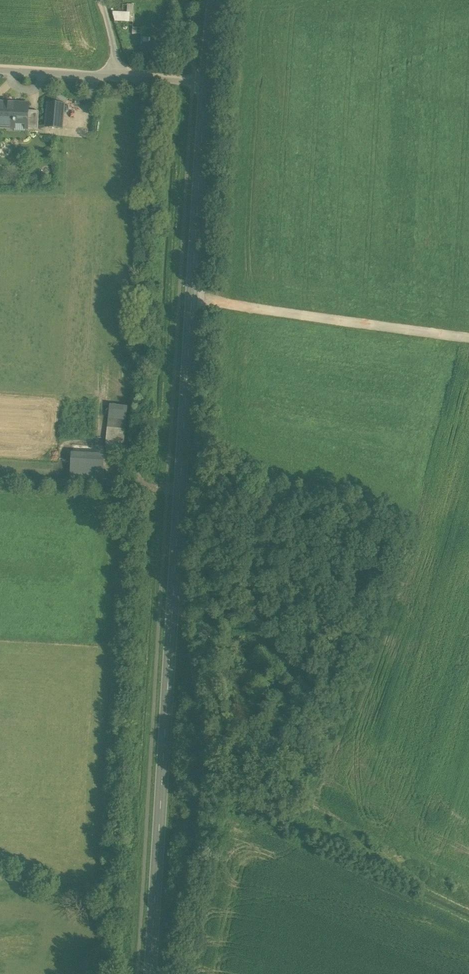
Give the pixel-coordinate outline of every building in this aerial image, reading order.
[(115,11),(115,21),(137,21),(137,11),(115,11)] [(142,42),(142,52),(162,51),(162,41),(142,42)] [(29,104),(7,103),(6,127),(15,127),(15,123),(27,123),(27,124),(27,128),(28,110),(29,104)] [(64,104),(49,103),(46,127),(62,128),(64,104)] [(39,111),(28,110),(27,128),(38,129),(39,111)] [(126,420),(109,418),(106,447),(124,448),(126,420)] [(73,451),(72,482),(106,483),(107,452),(73,451)]
